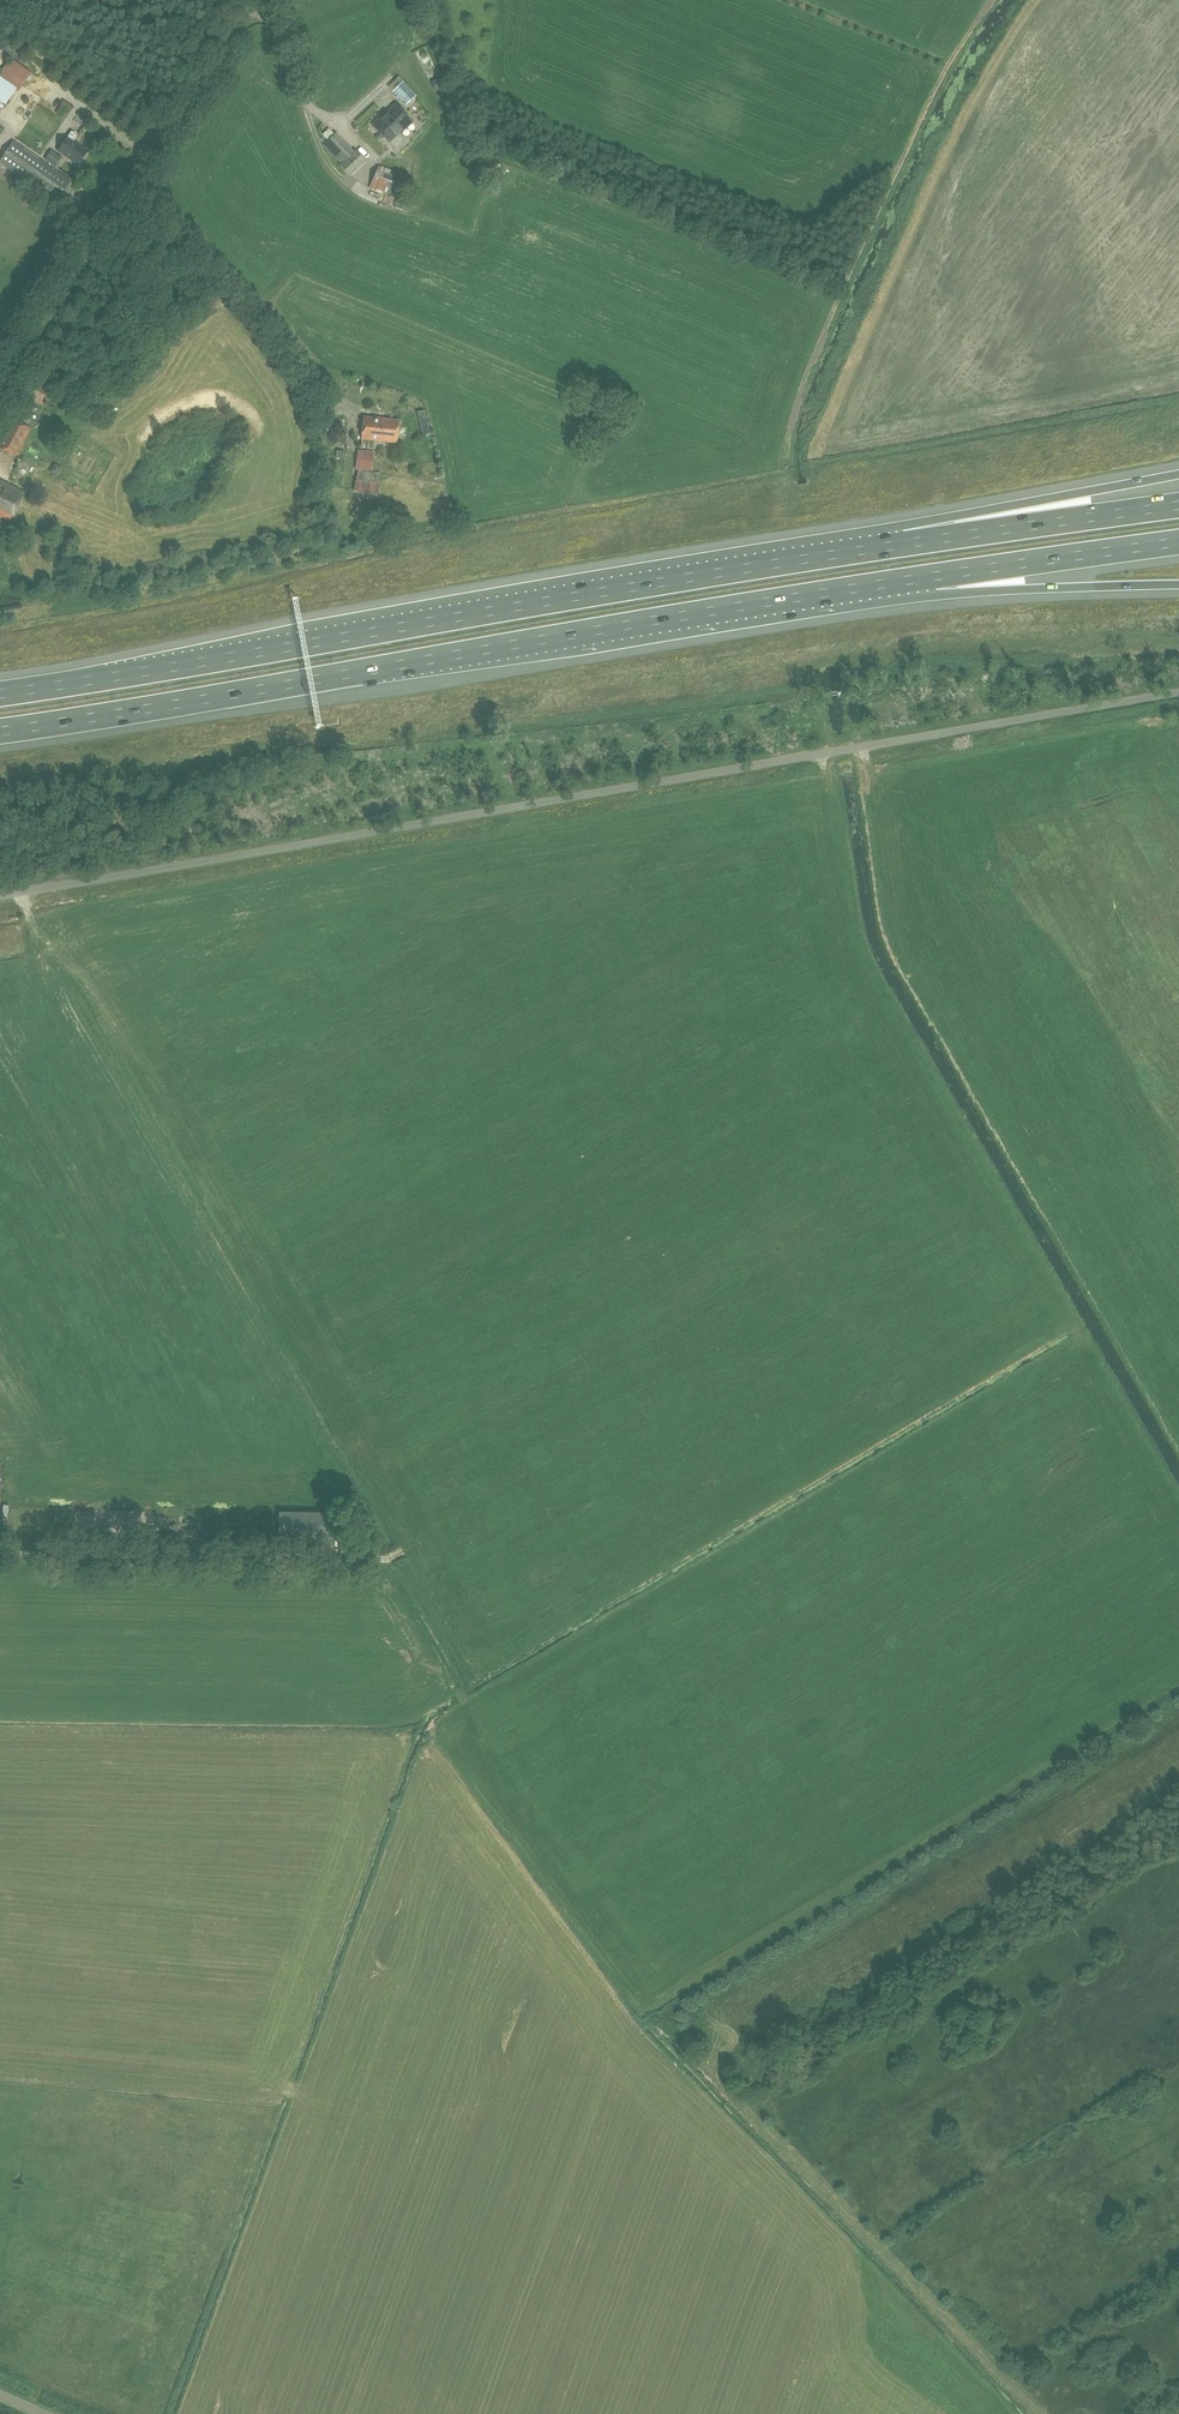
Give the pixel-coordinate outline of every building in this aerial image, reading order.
[(21,86),(33,71),(13,56),(1,71),(21,86)] [(19,85),(0,73),(0,74),(0,108),(3,110),(19,85)] [(413,99),(403,88),(396,95),(406,105),(413,99)] [(384,113),(372,125),(389,143),(390,143),(396,150),(406,141),(399,134),(412,121),(396,104),(385,114),(384,113)] [(78,164),(88,151),(73,141),(78,135),(72,131),(67,137),(68,137),(58,151),(78,164)] [(0,161),(0,162),(56,202),(70,182),(13,142),(0,161)] [(343,143),(333,153),(343,163),(340,166),(349,175),(365,160),(356,151),(353,154),(343,143)] [(398,195),(405,176),(378,166),(371,185),(398,195)] [(21,386),(42,398),(51,381),(30,369),(21,386)] [(396,442),(399,420),(364,417),(361,439),(396,442)] [(30,427),(13,418),(0,443),(0,448),(15,456),(30,427)] [(373,453),(358,451),(356,469),(371,471),(373,453)] [(358,477),(358,490),(380,490),(380,477),(358,477)] [(24,493),(7,484),(6,485),(0,482),(0,517),(9,521),(24,493)] [(676,560),(668,562),(670,571),(679,569),(676,560)] [(341,1538),(341,1514),(279,1513),(279,1537),(341,1538)]
